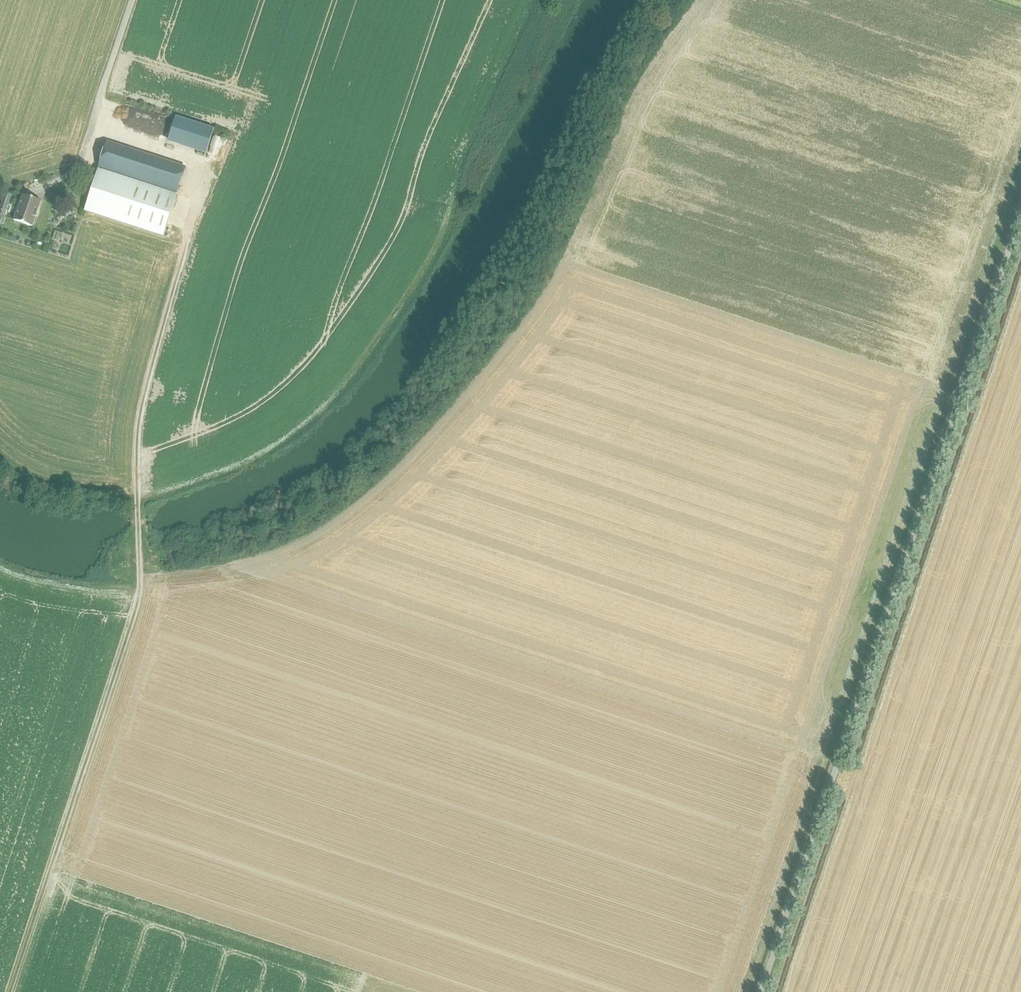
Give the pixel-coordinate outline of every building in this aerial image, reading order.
[(186,167),(107,142),(85,211),(163,236),(186,167)] [(12,195),(4,193),(0,206),(0,215),(4,216),(12,195)] [(32,226),(41,201),(23,195),(15,220),(32,226)]
